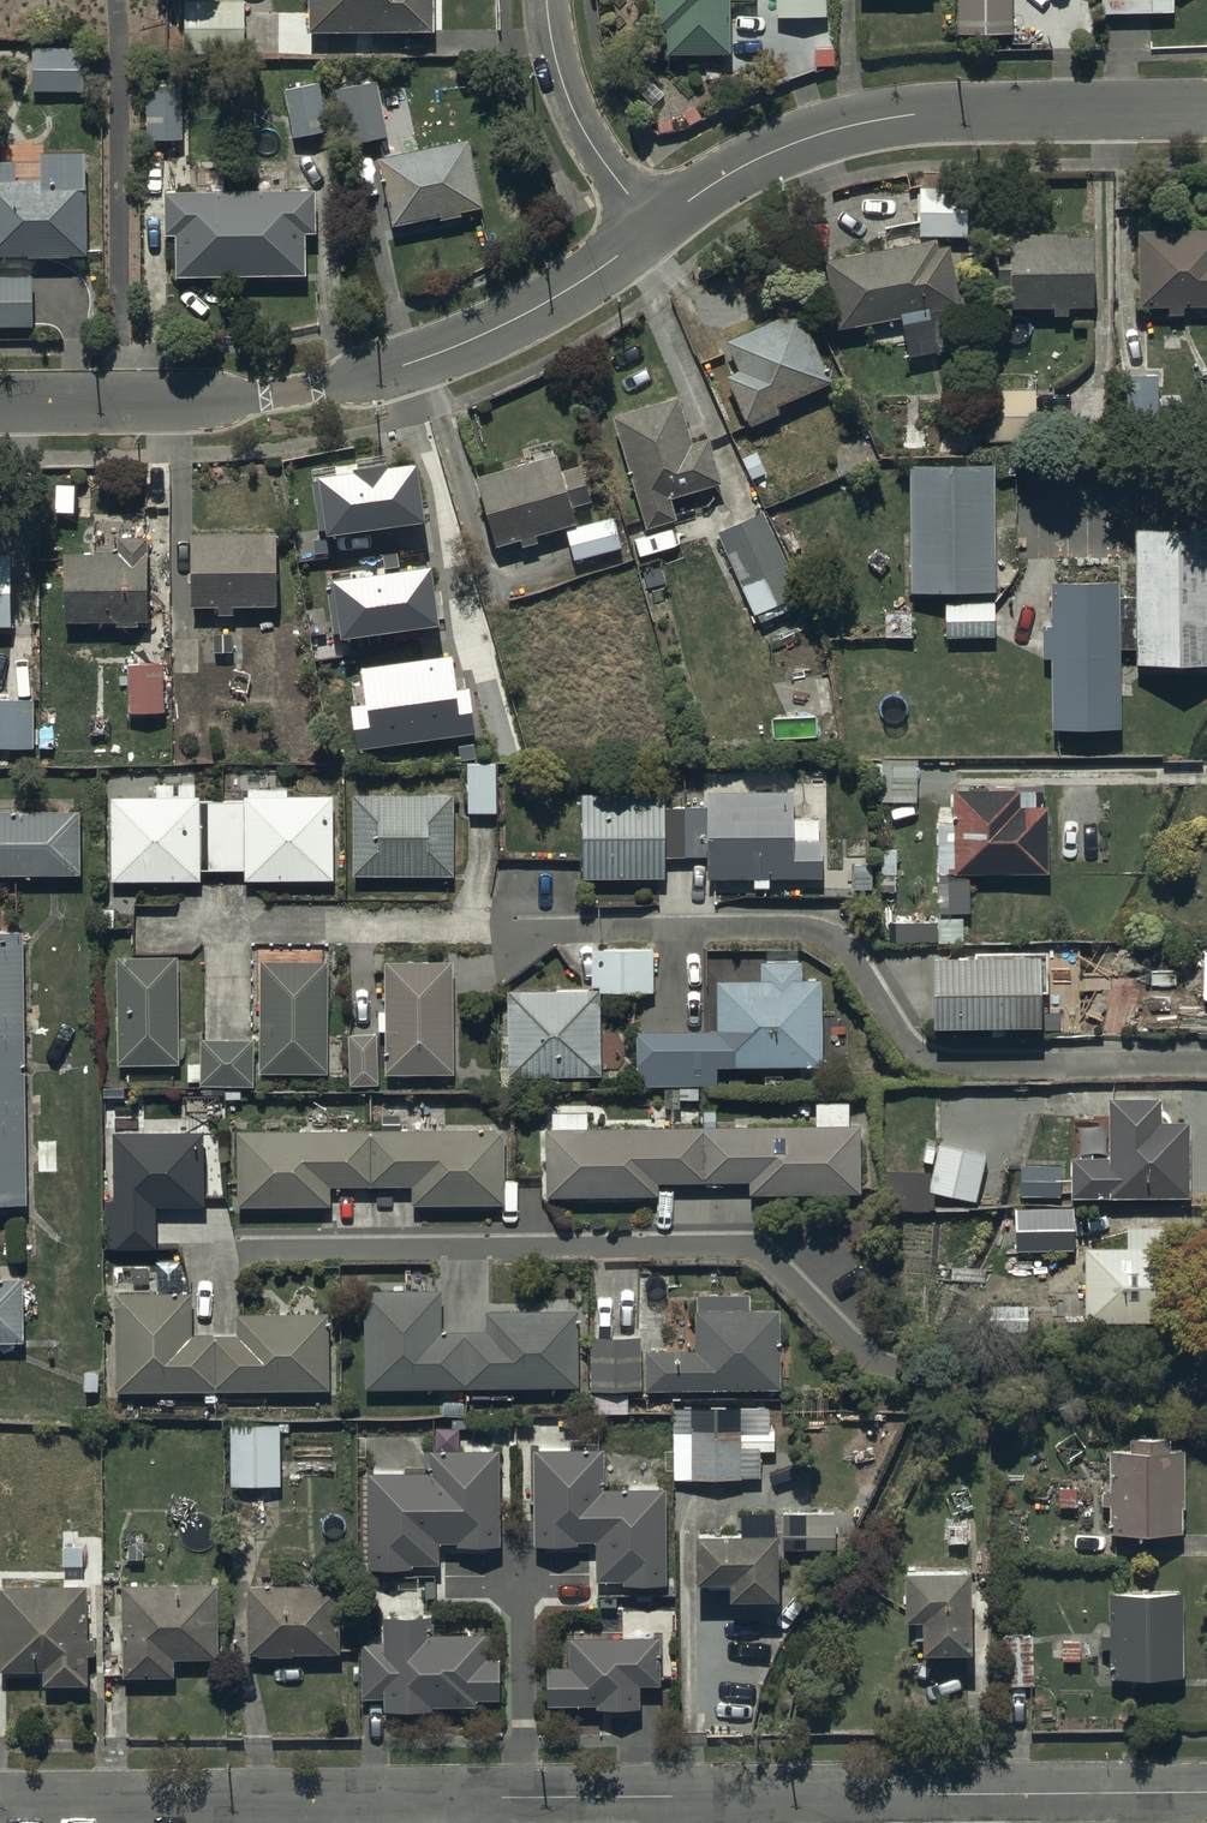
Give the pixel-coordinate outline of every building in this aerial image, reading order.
[(244,0),(184,0),(184,54),(244,54),(244,0)] [(309,30),(432,29),(432,0),(309,0),(309,30)] [(655,29),(668,28),(669,53),(729,51),(727,2),(752,1),(752,0),(654,0),(655,29)] [(776,15),(826,15),(826,0),(776,0),(776,15)] [(957,33),(1012,33),(1013,0),(957,0),(957,33)] [(1099,12),(1173,12),(1173,0),(1099,0),(1099,12)] [(32,44),(31,91),(83,92),(83,45),(32,44)] [(371,72),(340,79),(353,135),(384,128),(371,72)] [(285,87),(291,135),(326,131),(320,83),(285,87)] [(145,90),(145,140),(180,140),(180,90),(145,90)] [(467,137),(378,157),(392,225),(440,215),(441,219),(461,215),(460,210),(481,206),(467,137)] [(86,254),(85,152),(41,152),(41,157),(21,157),(22,178),(15,178),(15,162),(12,162),(11,146),(0,146),(0,255),(86,254)] [(968,186),(919,186),(919,234),(968,234),(968,186)] [(175,233),(176,276),(301,276),(301,234),(312,234),(312,189),(165,190),(165,233),(175,233)] [(1135,231),(1136,305),(1167,305),(1167,317),(1182,317),(1182,306),(1206,305),(1206,230),(1135,231)] [(1091,305),(1089,233),(1008,235),(1009,246),(996,247),(997,287),(1011,286),(1012,307),(1052,306),(1052,315),(1068,315),(1068,306),(1091,305)] [(936,240),(824,261),(837,328),(901,317),(908,359),(970,348),(951,244),(937,247),(936,240)] [(32,326),(32,277),(0,277),(0,326),(32,326)] [(830,378),(799,308),(724,341),(738,371),(730,374),(752,425),(781,412),(777,402),(830,378)] [(1157,376),(1119,376),(1119,424),(1157,424),(1157,376)] [(983,387),(983,440),(1034,440),(1034,388),(983,387)] [(675,395),(611,417),(647,525),(674,516),(668,499),(719,483),(704,439),(691,443),(675,395)] [(927,456),(926,426),(903,426),(903,456),(927,456)] [(424,509),(414,450),(386,455),(383,449),(353,453),(352,458),(315,464),(325,525),(424,509)] [(554,453),(476,477),(497,546),(521,539),(523,547),(539,542),(537,534),(574,523),(569,506),(591,499),(581,466),(560,472),(554,453)] [(908,468),(910,590),(996,589),(995,467),(908,468)] [(761,510),(716,531),(754,613),(800,592),(761,510)] [(614,518),(567,530),(574,559),(621,547),(614,518)] [(1129,524),(1131,667),(1206,666),(1206,523),(1129,524)] [(192,531),(190,604),(217,605),(217,614),(234,614),(234,603),(274,604),(276,534),(192,531)] [(118,552),(63,552),(64,621),(117,621),(117,626),(138,626),(138,620),(146,620),(146,537),(118,537),(118,552)] [(436,610),(427,552),(330,567),(339,625),(436,610)] [(0,554),(0,626),(10,626),(10,554),(0,554)] [(1117,722),(1116,581),(1053,581),(1053,624),(1040,625),(1040,656),(1050,656),(1051,723),(1117,722)] [(945,604),(945,635),(992,635),(992,604),(945,604)] [(201,639),(173,639),(173,704),(201,704),(201,663),(214,663),(214,651),(232,651),(232,633),(212,633),(212,649),(201,649),(201,639)] [(455,684),(451,649),(359,661),(364,700),(350,702),(356,746),(474,730),(467,683),(455,684)] [(164,663),(127,663),(127,712),(164,712),(164,663)] [(33,700),(0,700),(0,749),(34,748),(33,700)] [(496,763),(467,764),(468,813),(496,812),(496,763)] [(244,870),(243,800),(200,801),(200,796),(195,796),(195,783),(177,783),(178,794),(173,794),(173,783),(156,784),(156,795),(110,796),(111,881),(201,880),(201,871),(244,870)] [(939,824),(939,872),(1049,874),(1050,804),(1039,804),(1040,788),(953,787),(952,824),(939,824)] [(243,800),(244,870),(244,881),(335,880),(334,796),(287,797),(287,788),(247,789),(247,796),(243,796),(243,800)] [(705,878),(754,878),(754,887),(768,887),(768,878),(816,877),(824,877),(825,813),(793,813),(793,792),(706,790),(706,807),(662,806),(662,796),(583,795),(581,877),(661,879),(662,857),(705,858),(705,878)] [(352,793),(351,874),(455,875),(456,794),(352,793)] [(80,875),(80,811),(0,811),(0,875),(80,875)] [(970,878),(948,878),(949,912),(971,912),(970,878)] [(23,1202),(23,931),(0,932),(0,1202),(23,1202)] [(508,1051),(508,1076),(600,1075),(599,992),(652,992),(652,950),(590,950),(590,989),(507,990),(507,997),(499,997),(499,1051),(508,1051)] [(116,958),(117,1064),(179,1064),(178,957),(116,958)] [(1041,957),(931,957),(931,1026),(1041,1026),(1041,957)] [(328,961),(262,960),(260,1072),(327,1073),(328,961)] [(717,1028),(636,1029),(637,1085),(663,1085),(663,1108),(681,1108),(681,1100),(698,1100),(698,1084),(717,1084),(717,1065),(822,1064),(821,978),(799,978),(799,960),(762,960),(762,981),(716,982),(717,1028)] [(385,1030),(385,1073),(454,1073),(454,962),(384,962),(384,1010),(377,1010),(377,1030),(385,1030)] [(376,1034),(348,1035),(349,1084),(378,1084),(376,1034)] [(200,1080),(200,1084),(253,1084),(253,1039),(200,1040),(200,1062),(187,1062),(187,1080),(200,1080)] [(1096,1156),(1068,1157),(1069,1197),(1189,1195),(1187,1119),(1158,1119),(1157,1097),(1108,1098),(1108,1142),(1096,1143),(1096,1156)] [(703,1182),(701,1126),(587,1126),(587,1111),(551,1111),(551,1129),(547,1129),(546,1196),(657,1197),(657,1183),(703,1182)] [(701,1126),(703,1182),(748,1181),(748,1194),(861,1194),(861,1126),(701,1126)] [(370,1128),(369,1186),(412,1186),(412,1206),(507,1205),(506,1127),(370,1128)] [(369,1186),(370,1128),(237,1129),(238,1206),(332,1205),(332,1187),(369,1186)] [(202,1132),(112,1133),(113,1200),(103,1200),(104,1248),(155,1247),(155,1206),(202,1205),(202,1132)] [(974,1201),(985,1154),(980,1153),(981,1147),(946,1139),(944,1148),(939,1147),(933,1174),(886,1173),(886,1212),(934,1213),(934,1191),(974,1201)] [(1059,1167),(1019,1166),(1018,1193),(1058,1194),(1059,1167)] [(1074,1209),(1015,1211),(1017,1254),(1075,1252),(1074,1209)] [(1124,1245),(1082,1246),(1083,1321),(1189,1320),(1188,1226),(1124,1227),(1124,1245)] [(0,1277),(0,1339),(22,1338),(21,1277),(0,1277)] [(467,1387),(466,1330),(441,1330),(441,1290),(365,1290),(366,1388),(467,1387)] [(215,1390),(215,1335),(191,1335),(191,1293),(115,1293),(115,1390),(215,1390)] [(694,1349),(646,1349),(646,1390),(780,1391),(780,1309),(751,1308),(751,1293),(695,1293),(694,1349)] [(466,1330),(467,1387),(578,1386),(577,1310),(488,1311),(488,1330),(466,1330)] [(215,1335),(215,1390),(330,1390),(330,1312),(237,1312),(237,1335),(215,1335)] [(589,1337),(590,1389),(640,1388),(640,1337),(589,1337)] [(278,1486),(278,1425),(230,1425),(230,1486),(278,1486)] [(692,1431),(670,1431),(670,1479),(744,1478),(744,1451),(692,1451),(692,1431)] [(1167,1437),(1127,1437),(1127,1451),(1108,1451),(1108,1491),(1099,1491),(1099,1504),(1107,1504),(1107,1531),(1178,1531),(1178,1504),(1181,1504),(1181,1448),(1167,1448),(1167,1437)] [(666,1581),(666,1487),(601,1487),(602,1446),(531,1446),(531,1542),(597,1542),(597,1581),(666,1581)] [(496,1448),(430,1448),(430,1468),(366,1469),(366,1568),(441,1568),(441,1540),(496,1540),(496,1448)] [(739,1534),(696,1534),(696,1582),(727,1582),(727,1597),(777,1597),(777,1514),(739,1514),(739,1534)] [(833,1514),(803,1515),(803,1550),(834,1549),(833,1514)] [(922,1617),(922,1652),(970,1651),(969,1571),(906,1571),(906,1617),(922,1617)] [(222,1582),(123,1582),(122,1676),(171,1677),(171,1658),(221,1659),(222,1582)] [(339,1584),(246,1587),(247,1653),(340,1652),(339,1584)] [(0,1587),(0,1671),(41,1671),(41,1686),(84,1685),(82,1586),(0,1587)] [(1178,1591),(1107,1593),(1108,1635),(1099,1635),(1100,1646),(1108,1646),(1108,1676),(1180,1675),(1178,1591)] [(484,1659),(484,1633),(429,1633),(429,1611),(384,1612),(384,1638),(360,1638),(360,1695),(383,1695),(383,1707),(478,1706),(478,1697),(498,1697),(498,1659),(484,1659)] [(658,1681),(658,1636),(570,1636),(570,1664),(544,1664),(544,1705),(640,1706),(640,1681),(658,1681)] [(1033,1636),(1004,1637),(1005,1685),(1034,1684),(1033,1636)]
